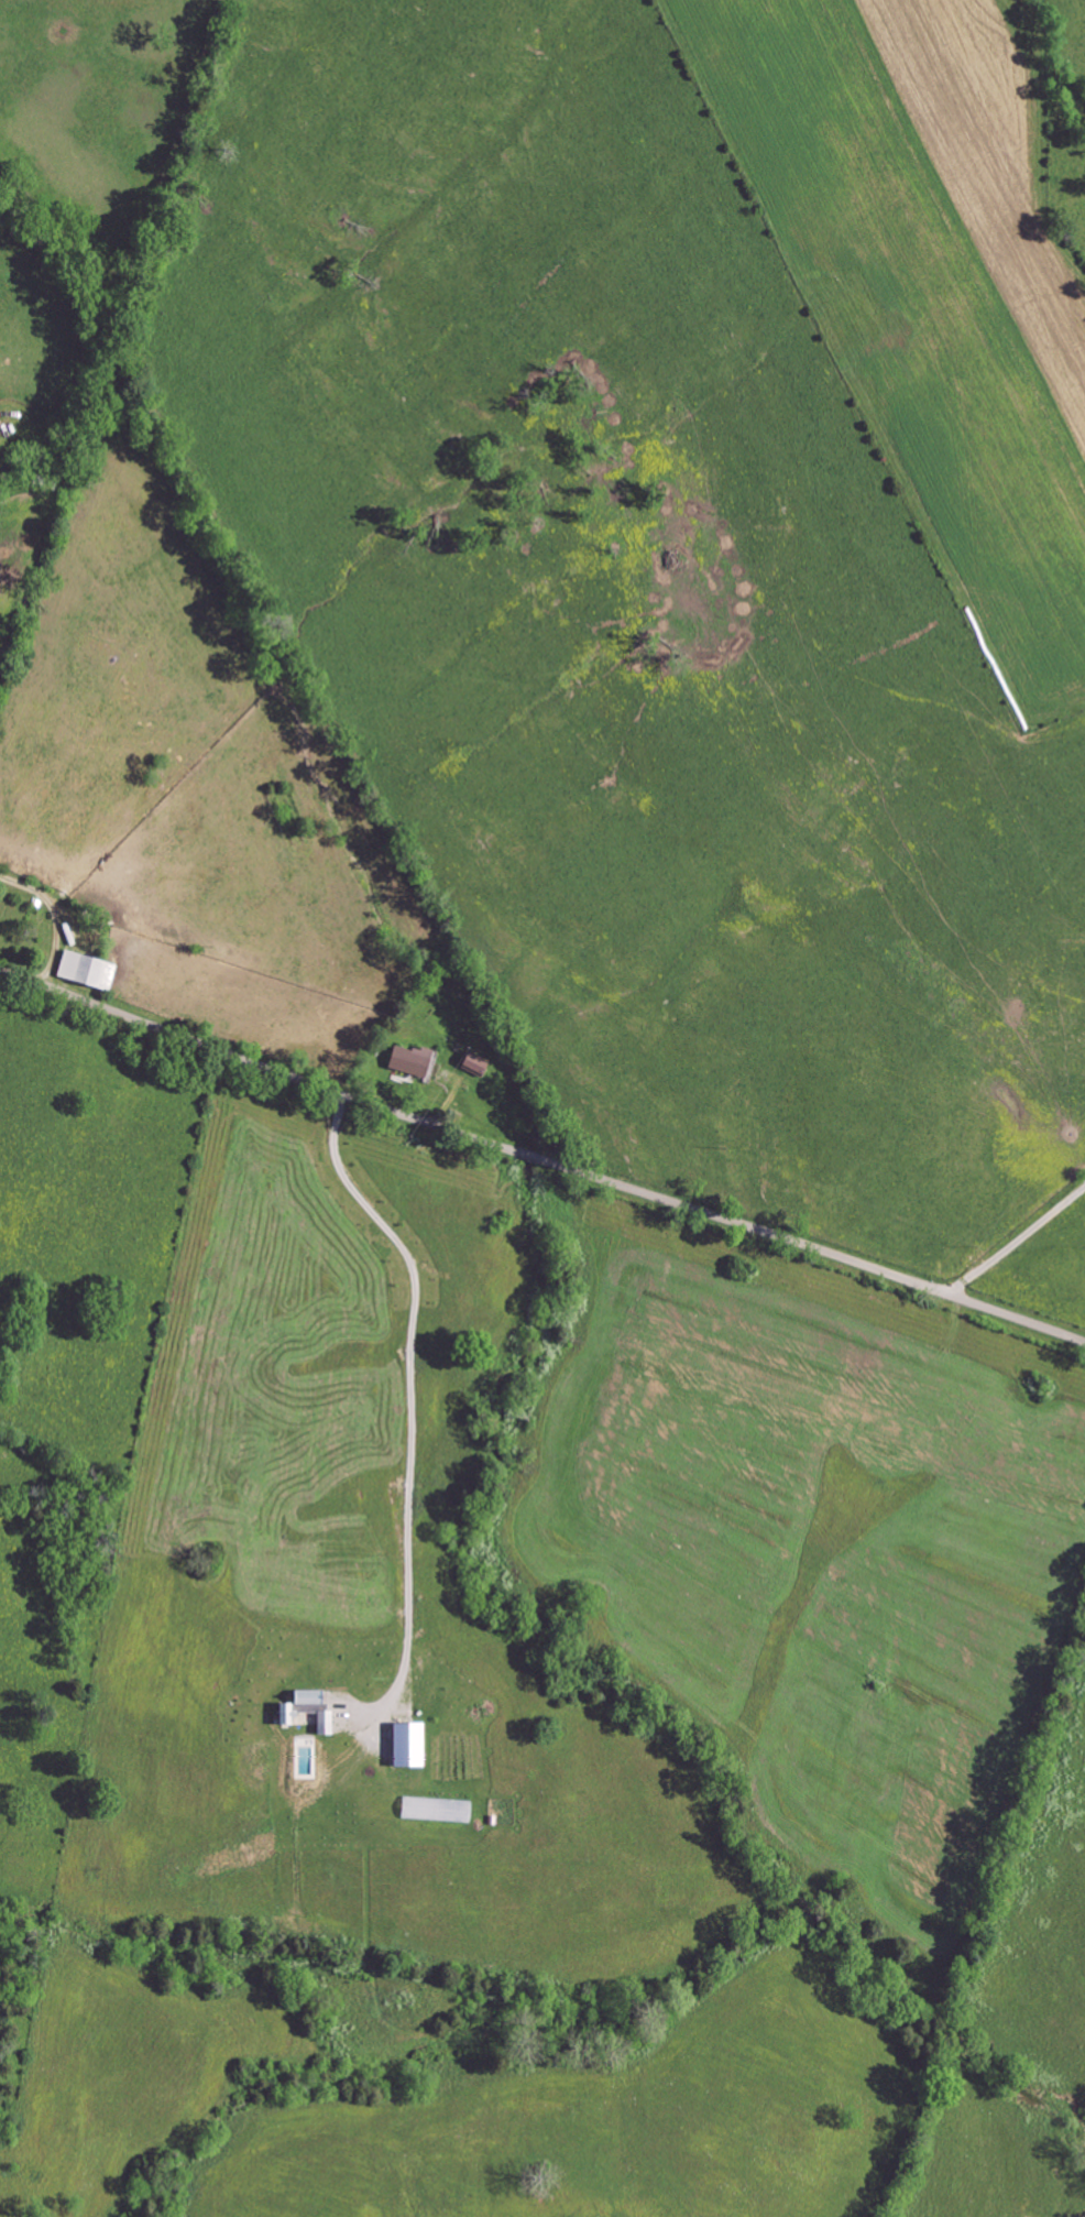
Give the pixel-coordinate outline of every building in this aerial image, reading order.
[(57,983),(110,991),(115,963),(61,955),(57,983)] [(386,1070),(424,1077),(429,1052),(391,1045),(386,1070)] [(481,1077),(487,1064),(465,1054),(459,1066),(481,1077)] [(329,1735),(329,1704),(320,1704),(320,1691),(291,1691),(291,1710),(314,1710),(315,1735),(329,1735)] [(275,1726),(289,1725),(289,1704),(275,1704),(275,1726)] [(390,1768),(420,1768),(419,1723),(390,1724),(390,1768)] [(470,1823),(471,1801),(401,1799),(401,1821),(470,1823)]
